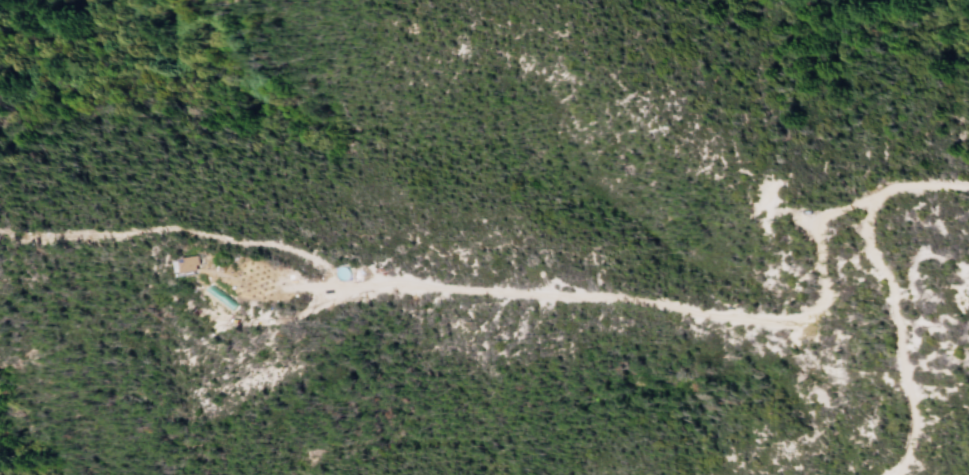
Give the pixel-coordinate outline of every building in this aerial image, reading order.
[(173,262),(176,276),(201,271),(200,266),(205,265),(203,255),(173,262)]
